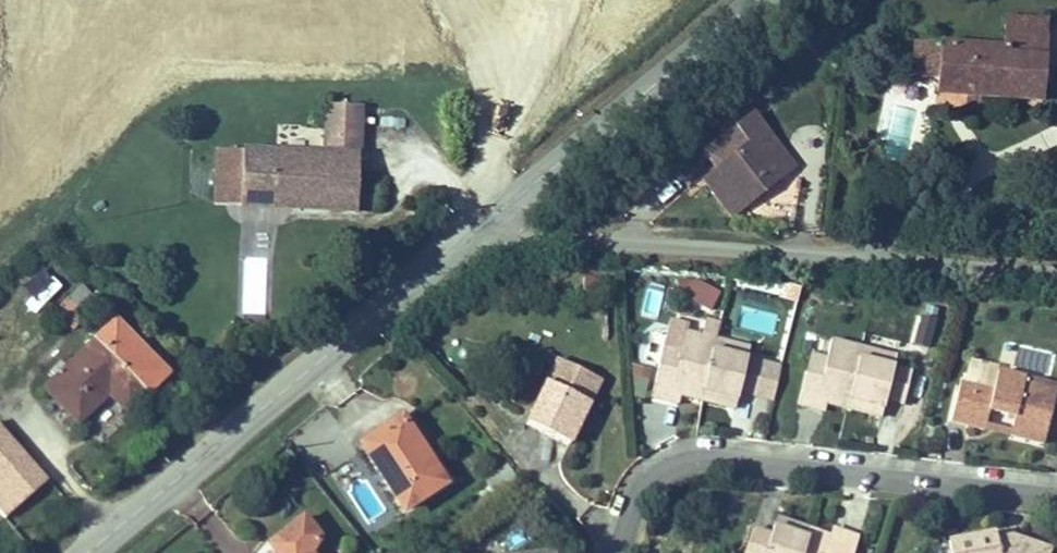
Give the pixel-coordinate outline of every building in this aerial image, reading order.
[(981,50),(1023,51),(1025,25),(982,22),(981,50)] [(976,104),(1021,106),(1023,51),(981,50),(887,44),(887,84),(912,85),(938,86),(938,100),(976,104)] [(938,86),(912,85),(911,100),(938,100),(938,86)] [(936,117),(976,118),(976,104),(938,100),(936,117)] [(325,149),(212,146),(210,206),(356,211),(359,109),(326,108),(325,149)] [(731,210),(778,168),(756,137),(739,149),(734,144),(699,171),(731,210)] [(685,303),(715,314),(722,292),(692,282),(685,303)] [(660,318),(663,288),(643,286),(640,315),(660,318)] [(79,306),(98,328),(123,308),(105,287),(79,306)] [(74,311),(92,334),(98,328),(79,306),(74,311)] [(696,378),(740,394),(748,376),(766,383),(776,351),(757,345),(725,335),(728,323),(702,312),(694,336),(686,363),(699,366),(696,378)] [(757,345),(761,332),(728,323),(725,335),(757,345)] [(107,337),(157,392),(174,376),(125,325),(107,337)] [(897,389),(912,393),(921,366),(906,362),(870,353),(874,339),(848,330),(842,353),(833,383),(844,387),(842,393),(890,409),(897,389)] [(692,386),(696,378),(699,366),(686,363),(694,336),(678,331),(662,376),(692,386)] [(119,389),(139,410),(157,392),(107,337),(100,343),(106,351),(96,361),(90,356),(56,385),(86,417),(119,389)] [(906,362),(911,349),(874,339),(870,353),(906,362)] [(839,403),(842,393),(844,387),(833,383),(842,353),(823,347),(809,395),(839,403)] [(566,445),(604,386),(562,359),(524,418),(566,445)] [(1050,437),(1056,413),(1056,378),(1004,362),(997,384),(967,374),(956,410),(988,419),(993,403),(1019,411),(1016,427),(1050,437)] [(648,400),(647,368),(631,368),(632,400),(648,400)] [(442,482),(398,412),(352,441),(396,511),(442,482)] [(4,520),(49,481),(0,426),(0,515),(4,520)] [(327,539),(309,515),(275,543),(282,552),(319,552),(327,539)] [(840,546),(829,543),(830,533),(781,517),(776,532),(756,528),(748,552),(838,552),(840,546)] [(838,552),(856,552),(863,533),(836,522),(830,533),(829,543),(840,546),(838,552)] [(1052,549),(1011,536),(995,540),(993,526),(952,534),(953,552),(1051,552),(1052,549)]
